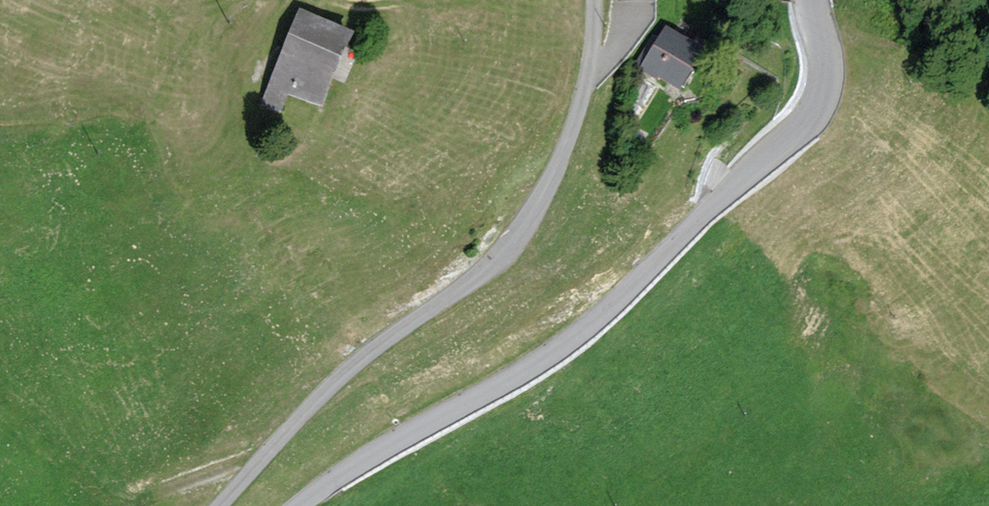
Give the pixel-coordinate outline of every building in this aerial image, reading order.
[(355,30),(300,8),(261,105),(281,113),(288,95),(324,109),(355,30)] [(653,32),(634,65),(658,80),(660,76),(680,88),(705,47),(666,23),(658,35),(653,32)]
